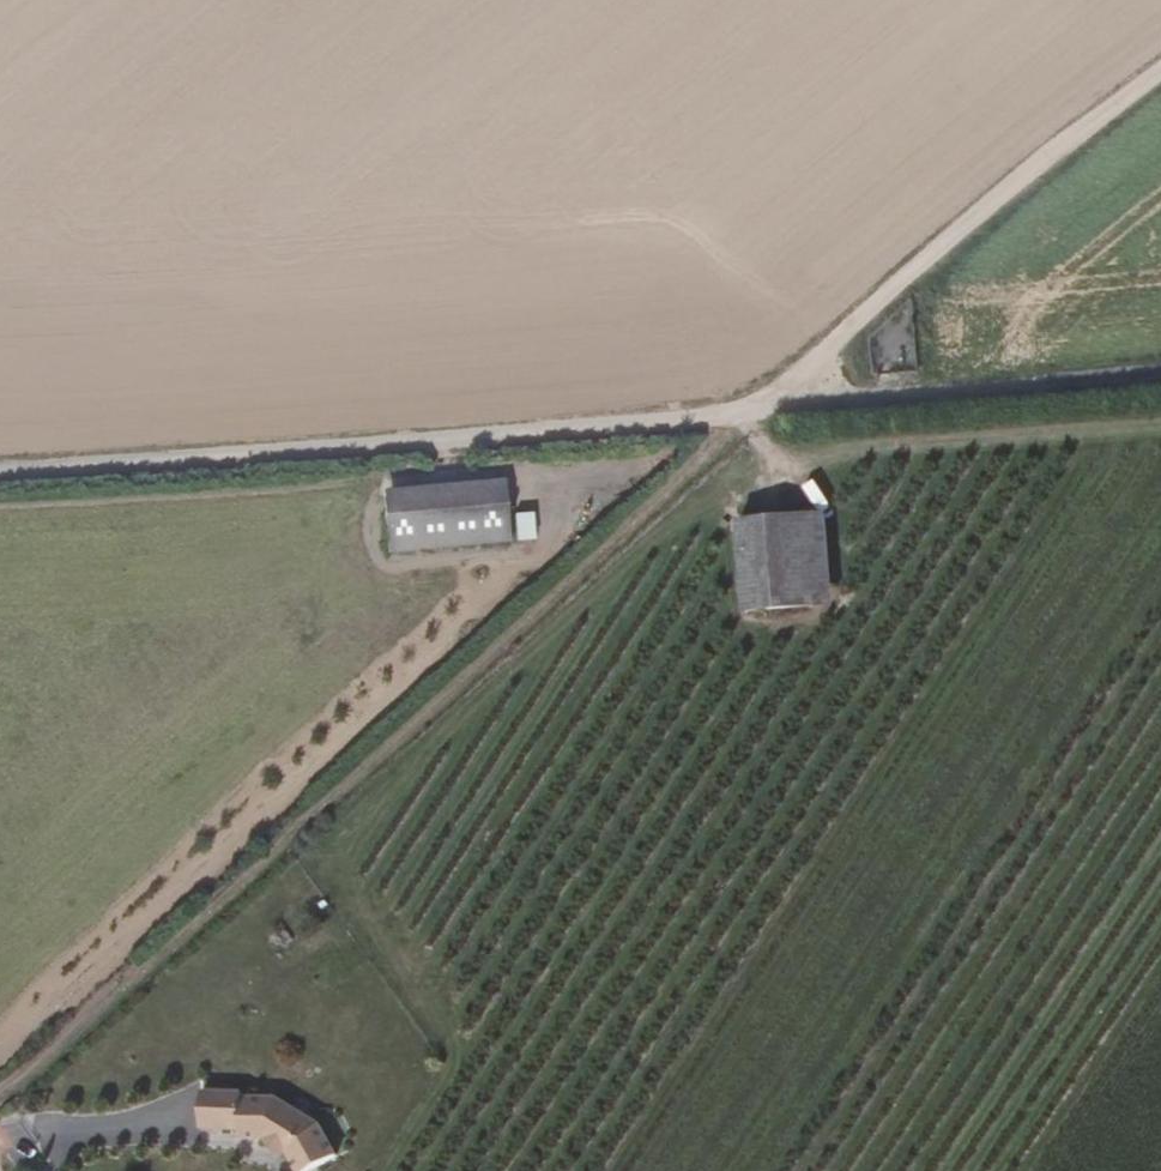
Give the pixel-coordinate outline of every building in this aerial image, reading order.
[(384,552),(508,547),(505,484),(381,489),(384,552)] [(739,521),(743,616),(834,613),(830,517),(739,521)] [(283,1109),(248,1108),(248,1104),(207,1103),(208,1139),(244,1140),(245,1149),(269,1148),(295,1165),(299,1170),(333,1170),(342,1166),(326,1134),(283,1109)]
